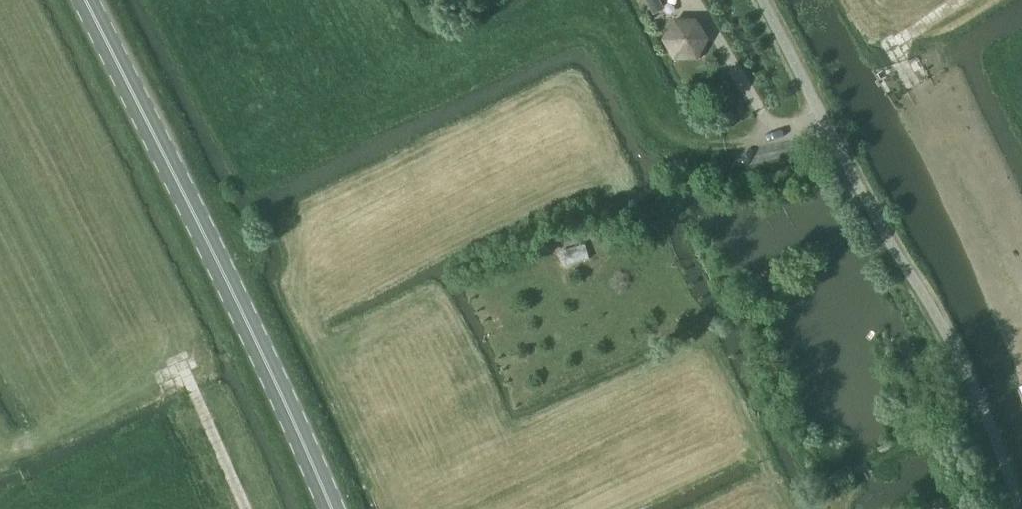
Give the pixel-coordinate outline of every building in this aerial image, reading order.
[(659,0),(651,0),(647,2),(653,14),(663,9),(659,0)] [(696,59),(707,40),(695,20),(673,21),(662,40),(674,59),(696,59)]
